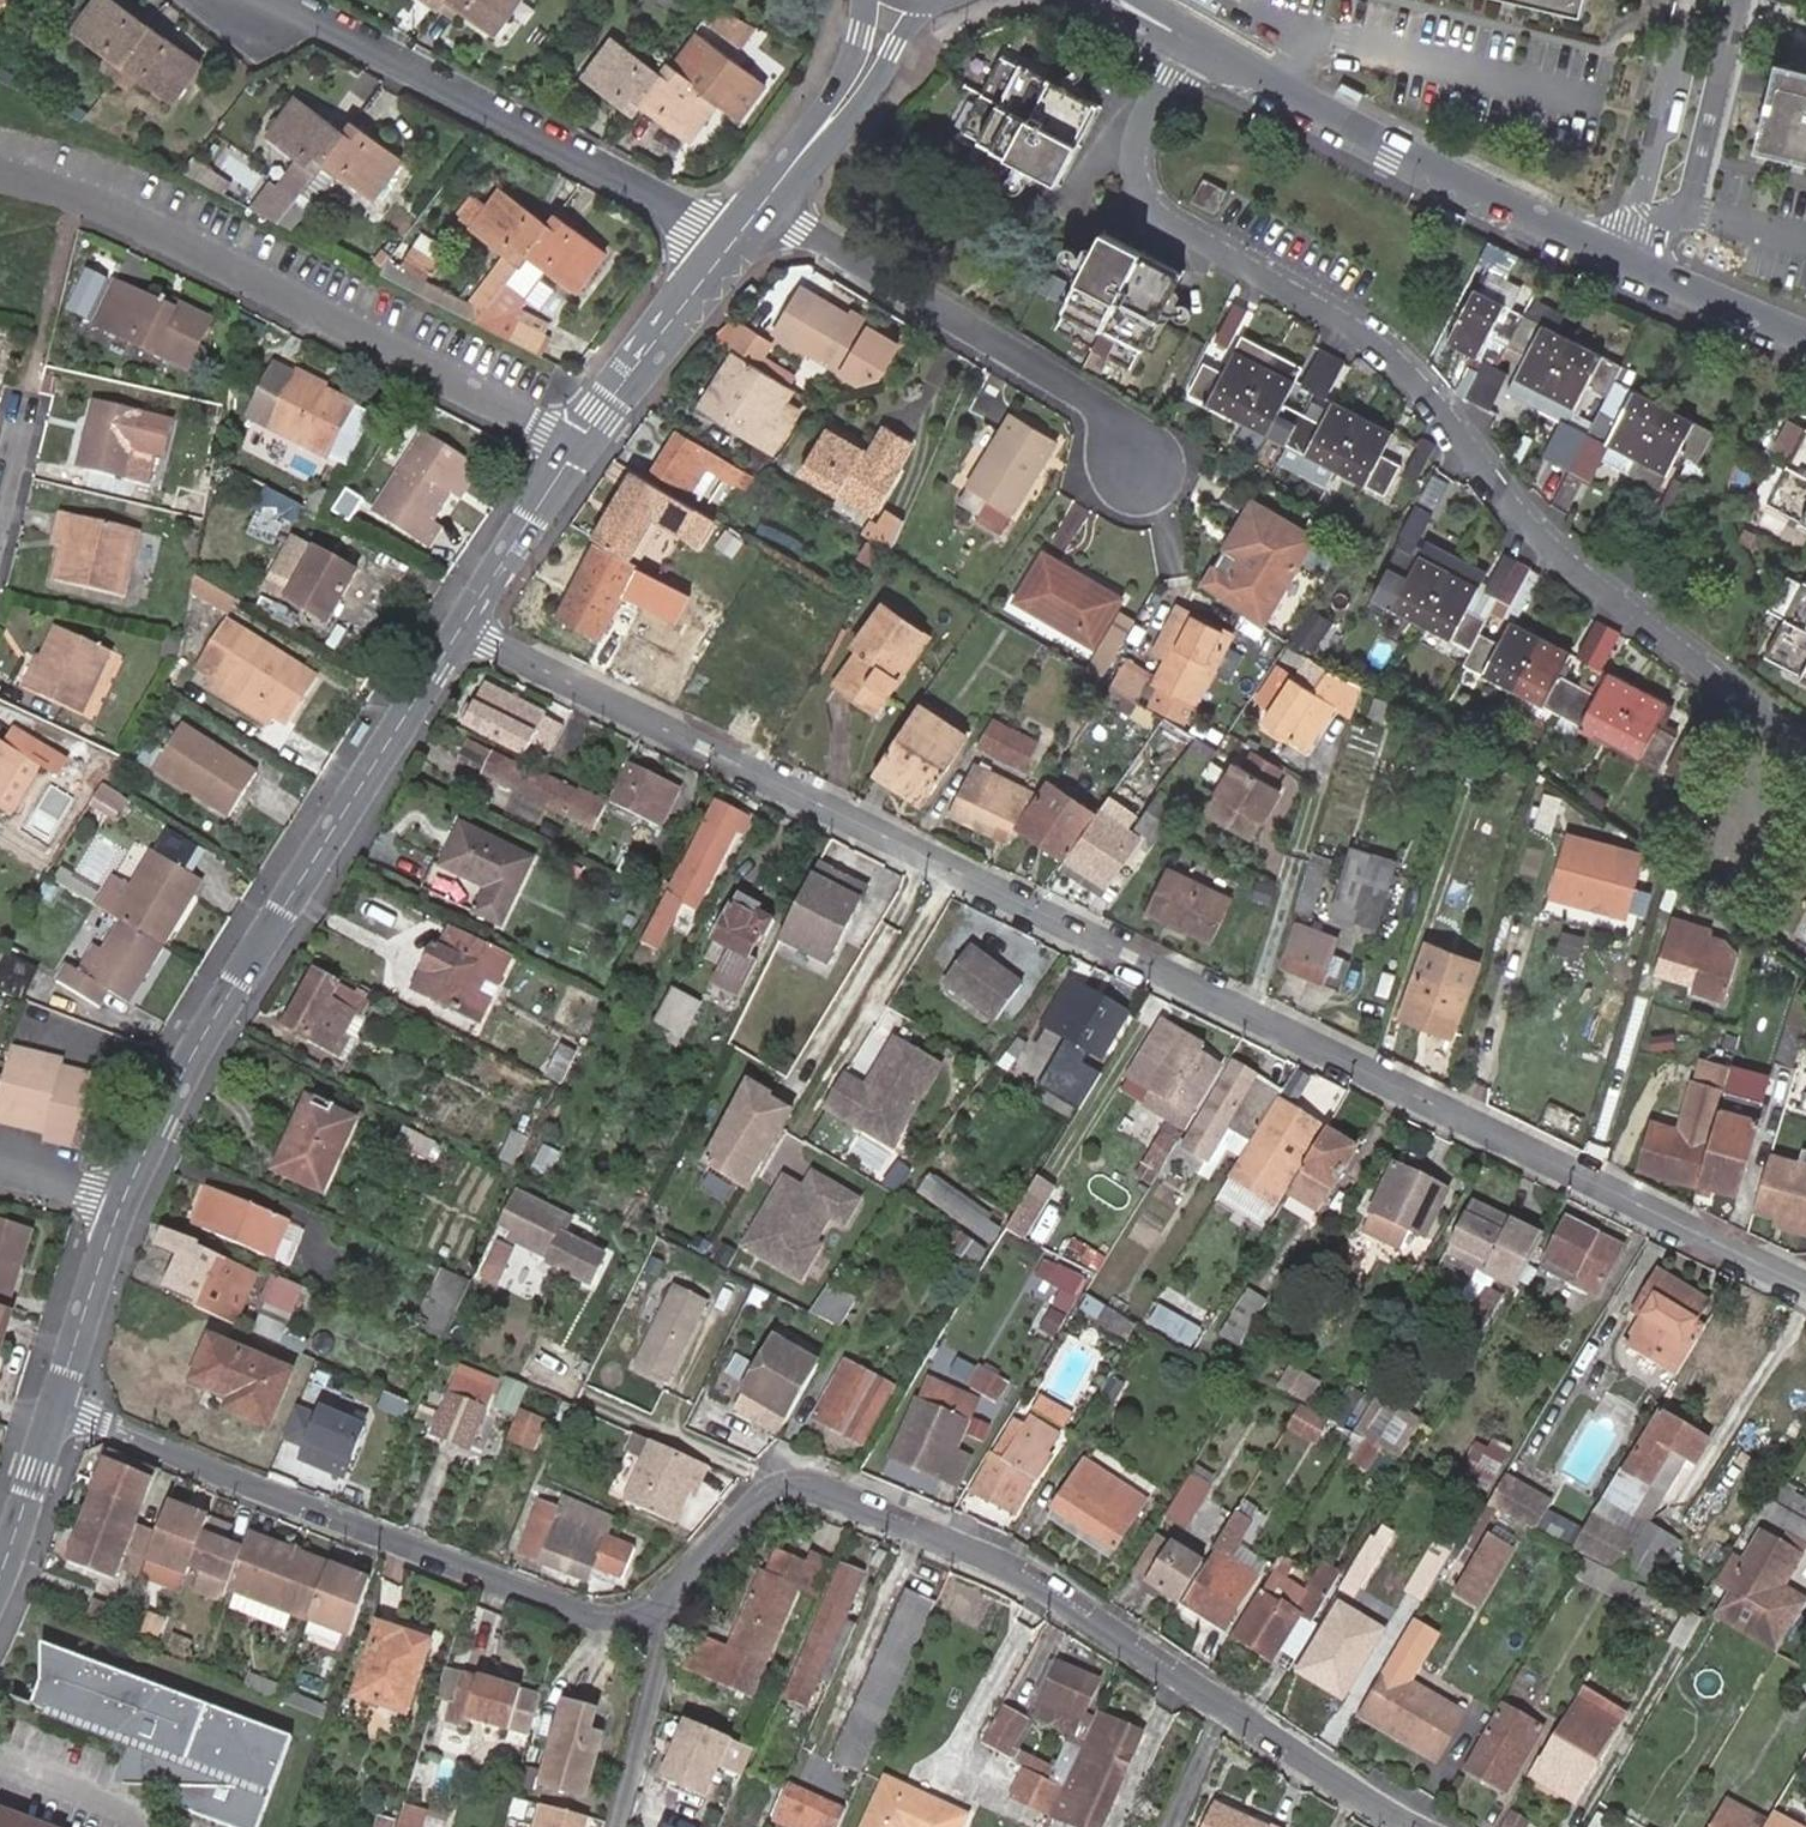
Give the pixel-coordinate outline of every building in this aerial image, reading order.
[(148,30),(107,0),(94,0),(73,29),(108,55),(121,66),(148,30)] [(495,32),(518,0),(452,0),(495,32)] [(702,26),(713,3),(706,0),(650,0),(702,26)] [(1581,0),(1509,0),(1577,16),(1581,0)] [(762,28),(719,7),(706,23),(746,53),(762,28)] [(198,67),(148,30),(121,66),(113,78),(127,89),(137,77),(171,104),(198,67)] [(655,90),(643,107),(693,145),(723,104),(748,122),(772,89),(702,37),(674,74),(670,70),(665,78),(655,90)] [(587,81),(635,117),(643,107),(655,90),(665,78),(616,42),(587,81)] [(9,54),(0,47),(0,66),(9,54)] [(121,66),(108,55),(100,65),(101,65),(99,68),(113,78),(121,66)] [(1102,108),(1001,55),(960,133),(1061,186),(1102,108)] [(1775,63),(1755,147),(1805,160),(1805,70),(1775,63)] [(304,190),(326,160),(341,172),(374,196),(403,158),(355,122),(348,131),(296,94),(269,134),(299,156),(277,183),(267,176),(256,191),(246,203),(280,221),(281,220),(295,230),(310,210),(296,200),(304,190)] [(180,171),(246,203),(256,191),(267,176),(241,161),(232,179),(191,157),(180,171)] [(326,160),(304,190),(320,202),(341,172),(326,160)] [(1224,190),(1201,178),(1190,201),(1213,213),(1224,190)] [(533,256),(554,228),(505,193),(477,230),(512,255),(526,265),(533,256)] [(610,254),(561,218),(554,228),(533,256),(507,292),(521,302),(548,266),(583,292),(610,254)] [(1178,272),(1099,230),(1051,325),(1130,366),(1178,272)] [(401,246),(400,248),(391,241),(374,263),(384,270),(379,276),(461,318),(480,328),(489,316),(494,308),(498,303),(500,301),(526,265),(512,255),(472,305),(428,283),(438,264),(412,250),(410,253),(401,246)] [(1481,331),(1498,299),(1468,284),(1441,337),(1470,351),(1481,331)] [(174,360),(171,367),(191,377),(215,329),(179,309),(175,318),(165,312),(169,306),(163,303),(160,308),(131,293),(130,295),(117,288),(96,329),(157,360),(161,352),(174,360)] [(849,317),(818,298),(801,288),(775,331),(792,342),(841,372),(864,385),(883,380),(904,345),(871,325),(868,328),(849,317)] [(1516,308),(1498,299),(1481,331),(1498,340),(1516,308)] [(498,303),(494,308),(544,333),(548,326),(500,301),(498,303)] [(1225,352),(1245,313),(1230,305),(1210,344),(1225,352)] [(537,358),(549,336),(494,308),(489,316),(480,328),(523,350),(537,358)] [(874,320),(854,308),(849,317),(868,328),(874,320)] [(1538,319),(1516,308),(1498,340),(1520,351),(1538,319)] [(1564,333),(1538,319),(1520,351),(1500,386),(1529,401),(1564,333)] [(1564,333),(1529,401),(1561,418),(1579,381),(1596,348),(1564,333)] [(555,339),(549,336),(537,358),(544,361),(555,339)] [(1200,361),(1182,394),(1391,503),(1408,470),(1384,457),(1401,424),(1343,393),(1326,426),(1283,405),(1301,370),(1242,339),(1223,374),(1200,361)] [(1596,348),(1579,381),(1598,391),(1607,375),(1615,358),(1596,348)] [(157,360),(171,367),(174,360),(161,352),(157,360)] [(1328,407),(1349,367),(1320,352),(1299,391),(1328,407)] [(762,370),(735,353),(702,408),(760,443),(779,454),(805,411),(791,403),(798,391),(794,389),(792,388),(788,386),(762,370)] [(1468,398),(1487,361),(1475,354),(1455,391),(1468,398)] [(762,370),(788,386),(792,388),(799,375),(769,357),(762,370)] [(1499,367),(1487,361),(1468,398),(1480,404),(1499,367)] [(1607,375),(1598,391),(1591,407),(1609,417),(1626,384),(1607,375)] [(1657,400),(1626,384),(1609,417),(1591,453),(1621,469),(1657,400)] [(357,414),(301,385),(275,434),(330,464),(357,414)] [(1688,416),(1657,400),(1621,469),(1651,485),(1671,448),(1688,416)] [(149,414),(101,401),(82,463),(131,477),(138,454),(172,463),(182,423),(149,414)] [(1055,439),(1011,414),(968,484),(959,502),(981,515),(978,522),(999,534),(1055,439)] [(1707,426),(1688,416),(1671,448),(1690,458),(1707,426)] [(1780,465),(1801,427),(1784,419),(1765,456),(1780,465)] [(1560,465),(1579,428),(1567,422),(1548,459),(1560,465)] [(868,454),(826,430),(801,471),(874,514),(899,472),(893,469),(911,440),(885,425),(868,454)] [(1802,425),(1801,427),(1780,465),(1779,468),(1759,505),(1805,529),(1805,428),(1802,425)] [(1592,435),(1579,428),(1560,465),(1572,471),(1592,435)] [(693,494),(717,454),(679,430),(654,470),(693,494)] [(453,495),(469,469),(426,442),(379,519),(433,552),(443,536),(433,529),(453,495)] [(1759,505),(1779,468),(1766,460),(1746,498),(1759,505)] [(760,481),(730,462),(720,476),(751,496),(760,481)] [(481,475),(469,469),(453,495),(464,502),(481,475)] [(701,510),(687,502),(639,473),(597,541),(631,560),(656,519),(685,536),(701,510)] [(1679,480),(1666,473),(1646,511),(1659,518),(1679,480)] [(1324,545),(1264,506),(1245,535),(1258,544),(1237,576),(1283,606),(1324,545)] [(1432,515),(1417,506),(1397,544),(1413,551),(1432,515)] [(295,524),(268,508),(254,536),(281,551),(295,524)] [(875,520),(865,536),(895,554),(909,521),(891,509),(881,523),(875,520)] [(706,546),(720,522),(701,510),(685,536),(706,546)] [(145,533),(66,513),(61,534),(70,536),(59,576),(129,593),(145,533)] [(361,574),(301,540),(272,591),(333,625),(361,574)] [(682,591),(641,567),(640,570),(597,547),(561,613),(602,637),(636,575),(653,583),(648,593),(672,608),(682,591)] [(1408,550),(1395,575),(1379,604),(1408,619),(1436,565),(1408,550)] [(1127,600),(1049,553),(1019,600),(1097,649),(1127,600)] [(1517,561),(1504,553),(1485,591),(1498,598),(1517,561)] [(1379,604),(1395,575),(1374,564),(1359,594),(1379,604)] [(1467,581),(1436,565),(1408,619),(1439,636),(1454,606),(1467,581)] [(1752,659),(1805,688),(1805,587),(1794,580),(1769,628),(1752,659)] [(1753,619),(1769,628),(1785,596),(1770,587),(1753,619)] [(1473,615),(1454,606),(1439,636),(1457,646),(1466,628),(1473,615)] [(1158,650),(1171,659),(1177,648),(1171,645),(1188,615),(1180,610),(1158,650)] [(919,636),(876,611),(851,656),(858,659),(838,695),(870,712),(878,696),(891,703),(901,684),(894,680),(919,636)] [(1095,674),(1105,681),(1142,621),(1129,613),(1095,674)] [(1177,648),(1171,659),(1158,681),(1163,685),(1153,704),(1187,723),(1235,639),(1189,614),(1188,615),(1171,645),(1177,648)] [(1495,615),(1483,638),(1468,670),(1498,686),(1526,632),(1495,615)] [(1575,657),(1594,620),(1585,616),(1564,652),(1575,657)] [(724,647),(672,618),(665,633),(716,660),(724,647)] [(1606,627),(1594,620),(1575,657),(1587,663),(1606,627)] [(327,678),(241,624),(209,675),(220,681),(217,685),(280,724),(286,716),(299,724),(327,678)] [(117,651),(65,627),(40,681),(92,704),(117,651)] [(1557,648),(1526,632),(1498,686),(1528,702),(1546,671),(1557,648)] [(1309,659),(1267,721),(1306,746),(1320,726),(1322,727),(1335,706),(1351,716),(1360,689),(1330,673),(1329,674),(1309,659)] [(1118,689),(1143,703),(1155,682),(1130,667),(1118,689)] [(1593,667),(1581,691),(1565,721),(1594,737),(1623,683),(1593,667)] [(1563,681),(1546,671),(1528,702),(1547,712),(1563,681)] [(1581,691),(1563,681),(1547,712),(1565,721),(1581,691)] [(1653,700),(1623,683),(1594,737),(1624,753),(1641,723),(1653,700)] [(547,717),(488,687),(468,727),(494,740),(495,738),(525,752),(531,738),(536,739),(547,717)] [(1118,689),(1117,688),(1105,706),(1152,738),(1162,723),(1140,708),(1143,703),(1118,689)] [(1680,745),(1700,707),(1686,699),(1667,737),(1680,745)] [(928,801),(970,741),(920,706),(879,766),(928,801)] [(1041,742),(994,718),(980,745),(1026,769),(1041,742)] [(31,748),(42,732),(25,721),(14,738),(31,748)] [(1659,732),(1641,723),(1624,753),(1642,763),(1659,732)] [(263,773),(189,725),(159,769),(233,819),(263,773)] [(0,729),(0,798),(31,748),(14,738),(0,729)] [(74,752),(42,732),(31,748),(64,769),(74,752)] [(1181,812),(1219,755),(1208,747),(1169,802),(1181,812)] [(482,768),(549,801),(557,785),(491,751),(482,768)] [(959,805),(1013,831),(1024,810),(1022,808),(1031,790),(977,765),(959,805)] [(616,806),(662,828),(679,791),(633,768),(616,806)] [(1288,798),(1244,769),(1224,799),(1225,801),(1215,816),(1256,843),(1266,828),(1267,829),(1288,798)] [(1021,824),(1070,859),(1100,813),(1052,778),(1021,824)] [(132,795),(108,780),(95,799),(120,815),(132,795)] [(557,785),(549,801),(596,825),(606,809),(557,785)] [(1560,834),(1571,798),(1551,792),(1540,828),(1560,834)] [(1148,843),(1151,838),(1142,830),(1147,823),(1111,797),(1102,811),(1148,843)] [(1151,838),(1159,844),(1167,833),(1181,812),(1169,802),(1164,798),(1147,823),(1142,830),(1151,838)] [(725,840),(731,844),(737,832),(744,835),(752,821),(719,804),(661,920),(676,928),(701,878),(704,880),(725,840)] [(953,815),(1007,842),(1013,831),(959,805),(953,815)] [(1068,861),(1114,893),(1148,843),(1102,811),(1100,813),(1070,859),(1068,861)] [(457,824),(437,865),(480,886),(467,912),(503,930),(535,864),(457,824)] [(848,879),(862,853),(834,839),(821,865),(848,879)] [(712,884),(731,844),(725,840),(704,880),(712,884)] [(139,877),(119,908),(130,914),(165,935),(182,907),(188,911),(210,872),(160,841),(139,877)] [(1574,844),(1555,906),(1632,930),(1651,868),(1574,844)] [(1397,860),(1351,847),(1332,914),(1378,927),(1397,860)] [(416,886),(467,912),(480,886),(437,865),(428,861),(416,886)] [(1068,861),(1060,872),(1105,903),(1114,893),(1068,861)] [(824,929),(848,879),(821,865),(795,914),(824,929)] [(119,908),(139,877),(121,866),(102,897),(119,908)] [(1235,904),(1170,872),(1151,913),(1214,945),(1235,904)] [(1329,878),(1314,873),(1299,918),(1314,923),(1329,878)] [(1278,886),(1259,877),(1249,895),(1269,905),(1278,886)] [(824,929),(845,940),(870,890),(848,879),(824,929)] [(721,945),(724,946),(755,961),(759,962),(775,921),(756,912),(761,902),(742,895),(721,945)] [(1794,924),(1805,931),(1805,901),(1794,924)] [(165,935),(171,938),(188,911),(182,907),(165,935)] [(138,994),(171,938),(165,935),(130,914),(112,943),(97,969),(88,963),(76,956),(67,971),(108,996),(117,981),(138,994)] [(458,1011),(490,946),(444,924),(423,968),(435,974),(425,996),(458,1011)] [(1714,947),(1717,940),(1679,928),(1666,965),(1704,978),(1714,947)] [(834,962),(845,940),(824,929),(812,951),(834,962)] [(1325,982),(1337,954),(1340,947),(1304,930),(1286,966),(1325,982)] [(103,937),(88,963),(97,969),(112,943),(103,937)] [(490,946),(458,1011),(480,1022),(491,999),(479,994),(487,978),(498,983),(511,956),(490,946)] [(715,967),(745,981),(755,961),(724,946),(715,967)] [(996,1021),(1023,986),(971,947),(946,982),(996,1021)] [(1484,967),(1437,947),(1407,1019),(1455,1038),(1484,967)] [(1714,947),(1704,978),(1696,1002),(1729,1013),(1744,967),(1728,951),(1714,947)] [(1325,982),(1341,989),(1351,960),(1337,954),(1325,982)] [(332,998),(341,979),(318,968),(288,1026),(340,1054),(349,1038),(343,1035),(356,1011),(332,998)] [(435,974),(423,968),(414,989),(425,996),(435,974)] [(1039,1036),(1097,1072),(1130,1019),(1073,984),(1039,1036)] [(1802,985),(1780,1051),(1805,1060),(1805,987),(1802,985)] [(708,1006),(680,992),(661,1030),(689,1044),(708,1006)] [(349,1038),(340,1054),(346,1058),(354,1042),(358,1044),(361,1040),(359,1035),(368,1017),(356,1011),(343,1035),(349,1038)] [(1182,1144),(1191,1131),(1184,1126),(1220,1069),(1204,1059),(1210,1051),(1168,1025),(1135,1077),(1156,1090),(1177,1103),(1169,1116),(1171,1118),(1157,1142),(1152,1139),(1131,1174),(1154,1190),(1176,1155),(1182,1144)] [(6,1065),(5,1071),(23,1076),(31,1043),(13,1038),(10,1047),(6,1065)] [(31,1043),(23,1076),(42,1081),(50,1048),(31,1043)] [(580,1051),(563,1043),(547,1076),(563,1083),(580,1051)] [(6,1065),(10,1047),(0,1044),(0,1064),(6,1065)] [(887,1045),(871,1066),(896,1061),(908,1070),(912,1064),(887,1045)] [(50,1048),(42,1081),(59,1085),(66,1059),(68,1053),(50,1048)] [(59,1085),(57,1093),(76,1099),(85,1065),(66,1059),(59,1085)] [(896,1061),(871,1066),(832,1120),(873,1150),(897,1117),(895,1112),(899,1106),(903,1109),(907,1104),(926,1119),(947,1090),(912,1064),(908,1070),(896,1061)] [(1646,1170),(1667,1175),(1669,1168),(1696,1175),(1693,1182),(1703,1185),(1715,1143),(1713,1142),(1734,1069),(1707,1061),(1686,1133),(1659,1125),(1646,1170)] [(85,1065),(76,1099),(96,1104),(105,1069),(85,1065)] [(1189,1147),(1213,1160),(1229,1134),(1248,1144),(1279,1095),(1235,1069),(1189,1147)] [(0,1089),(0,1107),(14,1111),(23,1076),(5,1071),(0,1089)] [(23,1076),(14,1111),(33,1116),(42,1081),(23,1076)] [(42,1081),(33,1116),(50,1120),(57,1093),(59,1085),(42,1081)] [(794,1116),(751,1090),(703,1169),(746,1195),(794,1116)] [(1177,1103),(1156,1090),(1148,1103),(1169,1116),(1177,1103)] [(57,1093),(50,1120),(48,1128),(67,1133),(73,1111),(76,1099),(57,1093)] [(1715,1143),(1703,1185),(1741,1196),(1766,1104),(1730,1094),(1716,1142),(1715,1143)] [(325,1099),(316,1095),(303,1124),(311,1127),(325,1099)] [(73,1111),(93,1115),(96,1104),(76,1099),(73,1111)] [(311,1127),(303,1124),(281,1173),(329,1195),(362,1122),(338,1112),(341,1107),(325,1099),(311,1127)] [(1281,1108),(1235,1185),(1279,1211),(1326,1135),(1281,1108)] [(73,1111),(67,1133),(87,1139),(93,1115),(73,1111)] [(436,1143),(405,1128),(395,1145),(427,1161),(436,1143)] [(531,1135),(516,1128),(502,1157),(516,1164),(531,1135)] [(1329,1137),(1304,1176),(1336,1194),(1360,1155),(1329,1137)] [(1176,1155),(1206,1173),(1213,1160),(1189,1147),(1182,1144),(1176,1155)] [(1774,1159),(1757,1212),(1777,1217),(1805,1224),(1805,1167),(1802,1166),(1774,1159)] [(1696,1175),(1669,1168),(1667,1175),(1693,1182),(1696,1175)] [(965,1183),(945,1169),(920,1204),(995,1255),(1007,1234),(1012,1227),(979,1204),(972,1213),(953,1200),(965,1183)] [(1375,1216),(1425,1242),(1449,1195),(1400,1169),(1375,1216)] [(805,1195),(786,1183),(746,1250),(800,1282),(819,1251),(807,1244),(813,1235),(819,1239),(830,1220),(845,1229),(859,1206),(815,1179),(805,1195)] [(1007,1234),(1027,1243),(1054,1198),(1036,1188),(1012,1227),(1007,1234)] [(244,1244),(261,1209),(210,1189),(197,1226),(244,1244)] [(573,1226),(519,1199),(500,1238),(554,1264),(573,1226)] [(1477,1199),(1448,1247),(1498,1277),(1517,1289),(1546,1241),(1477,1199)] [(13,1295),(36,1214),(0,1205),(0,1291),(13,1295)] [(292,1222),(261,1209),(244,1244),(276,1258),(295,1265),(309,1229),(292,1222)] [(1414,1262),(1425,1242),(1375,1216),(1364,1238),(1414,1262)] [(1777,1217),(1775,1225),(1805,1232),(1805,1224),(1777,1217)] [(1572,1223),(1553,1264),(1581,1277),(1589,1260),(1612,1271),(1624,1248),(1572,1223)] [(200,1287),(201,1287),(220,1296),(215,1308),(212,1314),(245,1327),(256,1302),(235,1293),(239,1283),(250,1288),(258,1268),(237,1259),(235,1258),(233,1262),(194,1246),(188,1260),(186,1259),(193,1241),(162,1229),(155,1246),(179,1257),(167,1288),(195,1299),(200,1287)] [(991,1262),(960,1244),(948,1262),(979,1280),(991,1262)] [(1498,1277),(1448,1247),(1437,1266),(1469,1286),(1459,1303),(1478,1313),(1490,1290),(1498,1277)] [(522,1260),(497,1248),(485,1276),(507,1287),(522,1260)] [(1581,1277),(1604,1288),(1612,1271),(1589,1260),(1581,1277)] [(1581,1277),(1553,1264),(1550,1270),(1578,1283),(1581,1277)] [(1082,1278),(1059,1265),(1049,1284),(1072,1297),(1082,1278)] [(1659,1268),(1636,1305),(1645,1311),(1640,1318),(1624,1344),(1677,1378),(1721,1306),(1659,1268)] [(472,1282),(447,1271),(430,1304),(455,1316),(472,1282)] [(322,1295),(272,1274),(261,1302),(265,1304),(253,1331),(292,1346),(297,1335),(289,1332),(298,1310),(313,1316),(322,1295)] [(1601,1293),(1604,1288),(1581,1277),(1578,1283),(1601,1293)] [(201,1287),(195,1299),(215,1308),(220,1296),(201,1287)] [(857,1303),(831,1288),(809,1317),(841,1333),(857,1303)] [(706,1305),(674,1289),(635,1368),(668,1384),(706,1305)] [(1269,1301),(1250,1290),(1224,1333),(1243,1345),(1269,1301)] [(1478,1313),(1469,1329),(1484,1338),(1506,1299),(1490,1290),(1478,1313)] [(0,1291),(0,1337),(13,1295),(0,1291)] [(455,1316),(430,1304),(418,1329),(443,1341),(455,1316)] [(1645,1311),(1636,1305),(1631,1313),(1640,1318),(1645,1311)] [(1151,1325),(1167,1333),(1177,1315),(1161,1307),(1151,1325)] [(1203,1329),(1177,1315),(1167,1333),(1193,1347),(1203,1329)] [(817,1362),(773,1337),(741,1393),(785,1418),(817,1362)] [(290,1369),(214,1338),(207,1354),(221,1359),(214,1376),(256,1393),(253,1399),(258,1402),(253,1413),(270,1419),(290,1369)] [(221,1359),(207,1354),(198,1378),(236,1393),(231,1404),(253,1413),(258,1402),(253,1399),(256,1393),(214,1376),(221,1359)] [(454,1366),(442,1360),(439,1369),(451,1374),(454,1366)] [(897,1391),(861,1369),(827,1424),(863,1445),(897,1391)] [(1282,1384),(1288,1387),(1296,1372),(1290,1369),(1282,1384)] [(1296,1372),(1288,1387),(1308,1399),(1317,1384),(1296,1372)] [(517,1380),(510,1376),(496,1412),(514,1419),(527,1385),(517,1380)] [(494,1392),(456,1378),(436,1435),(471,1449),(494,1392)] [(1000,1380),(986,1402),(999,1409),(1013,1387),(1000,1380)] [(959,1453),(981,1404),(932,1381),(896,1461),(961,1491),(975,1459),(959,1453)] [(1317,1384),(1308,1399),(1325,1408),(1333,1393),(1317,1384)] [(1300,1405),(1292,1419),(1322,1435),(1330,1421),(1300,1405)] [(365,1433),(299,1406),(287,1436),(308,1445),(303,1458),(347,1476),(365,1433)] [(1714,1439),(1663,1410),(1624,1472),(1619,1469),(1601,1497),(1619,1508),(1638,1478),(1662,1440),(1676,1449),(1700,1463),(1714,1439)] [(546,1422),(522,1413),(512,1440),(536,1449),(546,1422)] [(1370,1441),(1400,1460),(1413,1438),(1383,1420),(1370,1441)] [(1015,1425),(973,1495),(1016,1521),(1048,1467),(1046,1465),(1061,1439),(1033,1423),(1028,1433),(1015,1425)] [(1496,1439),(1496,1440),(1490,1450),(1477,1441),(1452,1480),(1465,1489),(1482,1499),(1513,1450),(1496,1439)] [(671,1523),(690,1480),(695,1482),(703,1465),(648,1440),(620,1499),(671,1523)] [(1654,1486),(1676,1449),(1662,1440),(1638,1478),(1654,1486)] [(97,1492),(76,1535),(85,1539),(73,1564),(112,1580),(142,1513),(139,1512),(151,1483),(147,1481),(153,1470),(107,1450),(102,1461),(107,1463),(94,1490),(97,1492)] [(1140,1511),(1074,1472),(1050,1513),(1116,1552),(1140,1511)] [(1550,1510),(1503,1481),(1485,1510),(1533,1538),(1550,1510)] [(1193,1499),(1179,1491),(1173,1500),(1162,1518),(1177,1526),(1193,1499)] [(1805,1522),(1805,1507),(1792,1498),(1786,1509),(1799,1517),(1805,1522)] [(1786,1509),(1771,1500),(1763,1513),(1791,1530),(1799,1517),(1786,1509)] [(565,1511),(541,1502),(521,1555),(590,1582),(595,1567),(624,1578),(635,1551),(633,1548),(561,1520),(565,1511)] [(193,1569),(201,1572),(234,1585),(231,1592),(238,1595),(280,1612),(294,1617),(353,1640),(369,1591),(348,1583),(351,1576),(274,1545),(270,1552),(259,1548),(261,1540),(254,1537),(247,1551),(227,1543),(232,1530),(212,1521),(210,1527),(190,1519),(192,1513),(171,1504),(146,1559),(190,1578),(193,1569)] [(1205,1564),(1182,1605),(1226,1630),(1257,1577),(1226,1559),(1252,1518),(1238,1509),(1205,1564)] [(212,1521),(192,1513),(190,1519),(210,1527),(212,1521)] [(1630,1577),(1658,1531),(1634,1518),(1606,1563),(1630,1577)] [(1353,1600),(1395,1535),(1385,1528),(1377,1541),(1372,1538),(1339,1592),(1353,1600)] [(65,1560),(73,1564),(85,1539),(76,1535),(65,1560)] [(1805,1554),(1805,1549),(1788,1539),(1783,1547),(1763,1535),(1745,1565),(1738,1561),(1721,1589),(1767,1617),(1754,1640),(1774,1652),(1803,1603),(1784,1591),(1805,1554)] [(827,1536),(810,1567),(831,1578),(845,1546),(827,1536)] [(1437,1587),(1461,1548),(1441,1536),(1416,1575),(1437,1587)] [(274,1545),(261,1540),(259,1548),(270,1552),(274,1545)] [(1147,1584),(1182,1605),(1205,1564),(1171,1545),(1147,1584)] [(1512,1559),(1492,1547),(1457,1602),(1477,1615),(1512,1559)] [(786,1554),(774,1575),(784,1580),(795,1559),(786,1554)] [(764,1571),(729,1637),(762,1653),(810,1567),(795,1559),(784,1580),(774,1575),(764,1571)] [(850,1643),(859,1625),(847,1620),(866,1576),(841,1566),(816,1627),(850,1643)] [(234,1585),(201,1572),(193,1592),(226,1605),(231,1592),(234,1585)] [(369,1591),(372,1584),(351,1576),(348,1583),(369,1591)] [(1322,1608),(1328,1598),(1314,1590),(1298,1618),(1310,1626),(1322,1608)] [(901,1611),(929,1623),(936,1606),(909,1594),(901,1611)] [(280,1612),(238,1595),(231,1611),(287,1633),(294,1617),(280,1612)] [(1272,1663),(1298,1618),(1263,1597),(1236,1639),(1272,1663)] [(1384,1633),(1339,1605),(1318,1640),(1298,1672),(1342,1700),(1384,1633)] [(894,1625),(922,1638),(929,1623),(901,1611),(894,1625)] [(366,1681),(412,1694),(427,1647),(401,1639),(403,1632),(383,1625),(366,1681)] [(889,1639),(916,1651),(922,1638),(894,1625),(889,1639)] [(850,1643),(816,1627),(795,1675),(797,1676),(789,1693),(807,1701),(814,1684),(818,1685),(828,1664),(839,1669),(850,1643)] [(762,1653),(729,1637),(723,1649),(695,1635),(682,1660),(696,1668),(740,1690),(755,1665),(762,1653)] [(881,1655),(909,1668),(916,1651),(889,1639),(881,1655)] [(131,1791),(180,1788),(174,1806),(232,1826),(260,1826),(291,1738),(43,1646),(46,1697),(42,1706),(37,1720),(134,1756),(131,1791)] [(874,1670),(902,1683),(909,1668),(881,1655),(874,1670)] [(1095,1679),(1054,1660),(1029,1713),(1080,1737),(1090,1715),(1081,1710),(1095,1679)] [(1404,1730),(1440,1754),(1465,1717),(1393,1669),(1364,1714),(1398,1738),(1404,1730)] [(867,1685),(895,1699),(902,1683),(874,1670),(867,1685)] [(252,1672),(245,1688),(280,1703),(285,1691),(287,1686),(252,1672)] [(451,1730),(465,1733),(469,1720),(510,1731),(520,1690),(464,1675),(451,1730)] [(408,1709),(412,1694),(366,1681),(361,1694),(408,1709)] [(861,1701),(888,1714),(895,1699),(867,1685),(861,1701)] [(1621,1707),(1589,1689),(1536,1778),(1577,1803),(1622,1726),(1613,1720),(1621,1707)] [(280,1703),(325,1722),(330,1708),(285,1691),(280,1703)] [(861,1701),(853,1716),(882,1729),(888,1714),(861,1701)] [(597,1712),(568,1704),(546,1784),(585,1795),(600,1737),(591,1735),(597,1712)] [(37,1720),(42,1706),(38,1705),(34,1718),(37,1720)] [(1506,1792),(1544,1731),(1507,1708),(1468,1770),(1506,1792)] [(1017,1757),(1022,1747),(1033,1723),(1011,1712),(995,1746),(1017,1757)] [(853,1716),(846,1733),(874,1746),(882,1729),(853,1716)] [(730,1741),(687,1722),(661,1779),(704,1799),(730,1741)] [(1073,1826),(1101,1826),(1144,1732),(1120,1723),(1117,1730),(1101,1723),(1075,1781),(1071,1779),(1054,1818),(1073,1826)] [(1435,1761),(1440,1754),(1404,1730),(1398,1738),(1435,1761)] [(846,1733),(840,1748),(867,1761),(874,1746),(846,1733)] [(1069,1780),(1082,1751),(1066,1743),(1057,1763),(1053,1772),(1069,1780)] [(1053,1772),(1057,1763),(1022,1747),(1017,1757),(1053,1772)] [(858,1775),(861,1776),(867,1761),(840,1748),(832,1764),(858,1775)] [(118,1792),(131,1791),(134,1756),(118,1792)] [(1060,1793),(1010,1771),(1000,1792),(1050,1815),(1060,1793)] [(887,1779),(865,1826),(961,1826),(966,1816),(887,1779)] [(844,1804),(795,1783),(780,1817),(801,1826),(833,1826),(844,1804)] [(1749,1823),(1752,1816),(1723,1801),(1711,1826),(1756,1826),(1749,1823)] [(1216,1804),(1206,1826),(1269,1826),(1216,1804)] [(407,1805),(401,1826),(426,1826),(430,1813),(407,1805)] [(0,1806),(0,1826),(56,1826),(0,1806)] [(1772,1806),(1760,1826),(1805,1826),(1805,1824),(1772,1806)] [(589,1819),(544,1807),(539,1826),(587,1826),(589,1819)] [(1528,1821),(1513,1811),(1504,1826),(1525,1826),(1528,1821)]
